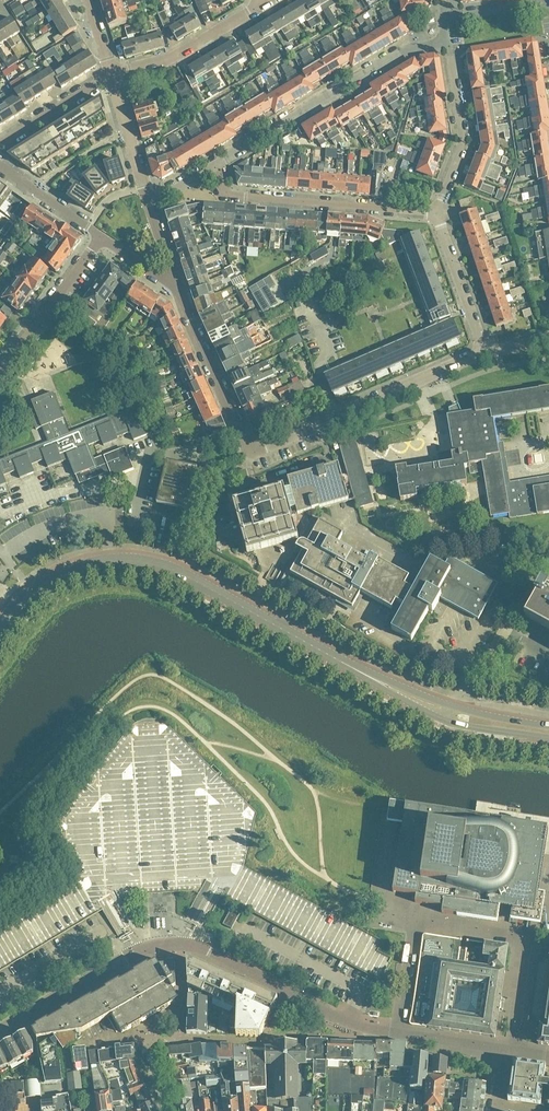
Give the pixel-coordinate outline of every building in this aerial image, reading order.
[(62,3),(60,0),(43,0),(41,2),(41,3),(45,8),(41,10),(43,12),(38,15),(41,19),(49,15),(48,13),(62,4),(62,3)] [(136,3),(140,2),(139,0),(130,0),(122,3),(121,0),(103,0),(101,1),(105,13),(123,8),(127,6),(136,3)] [(195,2),(201,14),(209,11),(206,5),(214,1),(214,2),(218,0),(201,0),(195,2)] [(317,0),(303,0),(302,1),(316,25),(319,29),(324,26),(317,15),(315,10),(320,7),(320,6),(317,0)] [(332,0),(317,0),(320,6),(320,7),(333,28),(338,24),(336,20),(328,8),(335,4),(332,0)] [(356,2),(355,0),(349,0),(347,1),(353,13),(368,4),(366,0),(359,0),(356,2)] [(412,0),(401,0),(403,12),(406,11),(414,10),(412,0)] [(430,0),(412,0),(414,10),(429,8),(431,5),(430,0)] [(19,1),(10,6),(16,16),(25,10),(19,1)] [(316,25),(302,1),(290,7),(298,20),(303,16),(306,21),(307,21),(311,28),(316,25)] [(27,12),(33,8),(30,3),(24,7),(27,12)] [(70,16),(67,11),(62,4),(48,13),(49,15),(53,22),(46,27),(49,31),(56,26),(55,25),(70,16)] [(201,27),(194,15),(188,18),(181,6),(175,9),(179,17),(182,22),(190,34),(201,27)] [(298,20),(290,7),(279,14),(286,26),(298,20)] [(127,22),(123,8),(105,13),(109,28),(127,22)] [(171,25),(165,11),(159,14),(164,28),(171,25)] [(401,38),(408,33),(405,17),(401,18),(396,21),(391,13),(387,16),(401,38)] [(288,42),(294,39),(289,31),(286,26),(279,14),(268,21),(275,33),(281,30),(284,34),(288,42)] [(77,28),(74,23),(70,16),(55,25),(56,26),(61,34),(53,38),(56,43),(61,40),(64,38),(63,37),(77,28)] [(165,48),(160,29),(152,31),(152,29),(149,16),(142,18),(148,37),(152,51),(165,48)] [(361,16),(357,19),(360,25),(365,22),(361,16)] [(401,38),(387,16),(383,18),(382,18),(387,27),(382,29),(391,43),(401,38)] [(190,34),(182,22),(179,17),(174,20),(177,25),(171,29),(178,41),(190,34)] [(11,18),(0,25),(0,27),(8,40),(7,41),(11,48),(16,46),(11,38),(20,32),(11,18)] [(275,33),(268,21),(256,27),(264,40),(267,45),(271,52),(275,59),(280,56),(269,37),(275,33)] [(391,43),(382,29),(377,32),(372,24),(372,25),(368,27),(382,49),(391,43)] [(138,25),(132,27),(134,34),(140,33),(138,25)] [(0,27),(0,45),(7,41),(8,40),(0,27)] [(127,36),(134,34),(132,27),(125,29),(127,36)] [(267,45),(264,40),(256,27),(245,34),(247,39),(242,42),(247,50),(252,47),(255,51),(261,47),(266,55),(270,62),(275,59),(271,52),(267,45)] [(382,49),(368,27),(363,30),(368,38),(364,41),(372,55),(382,49)] [(294,28),(289,31),(294,39),(299,36),(294,28)] [(72,48),(83,41),(78,33),(67,40),(69,44),(72,48)] [(372,55),(364,41),(358,44),(354,36),(352,36),(349,38),(363,61),(372,55)] [(152,51),(148,37),(136,41),(140,55),(152,51)] [(349,38),(345,40),(344,41),(349,49),(345,52),(353,66),(363,61),(349,38)] [(540,60),(537,41),(534,39),(522,41),(524,51),(528,50),(530,62),(540,60)] [(140,55),(136,41),(122,44),(127,58),(140,55)] [(244,58),(241,53),(247,50),(242,42),(236,45),(234,41),(222,48),(225,53),(229,60),(230,60),(233,65),(237,62),(244,58)] [(522,58),(521,52),(524,51),(522,41),(508,43),(511,60),(512,69),(513,69),(517,68),(518,68),(516,59),(522,58)] [(97,66),(88,52),(90,51),(85,43),(80,45),(85,53),(78,58),(76,59),(85,73),(97,66)] [(353,66),(345,52),(344,52),(342,48),(338,51),(333,43),(332,43),(328,46),(341,68),(345,66),(345,67),(351,64),(353,67),(353,66)] [(511,60),(508,43),(495,46),(499,71),(504,70),(505,70),(503,61),(511,60)] [(69,44),(65,47),(68,53),(69,53),(73,50),(72,48),(69,44)] [(328,46),(324,48),(328,57),(323,60),(332,74),(341,68),(328,46)] [(499,71),(495,46),(481,48),(482,58),(485,58),(486,64),(492,63),(494,72),(495,72),(499,71)] [(232,65),(233,65),(230,60),(229,60),(225,53),(222,48),(211,55),(217,66),(218,67),(225,63),(228,68),(232,65)] [(306,48),(302,50),(307,58),(311,56),(306,48)] [(480,70),(478,59),(482,58),(481,48),(469,50),(467,52),(470,71),(480,70)] [(64,66),(73,80),(85,73),(76,59),(78,58),(73,50),(69,53),(73,60),(66,65),(64,66)] [(302,50),(298,52),(303,61),(307,58),(302,50)] [(0,56),(4,62),(8,59),(4,53),(0,56)] [(217,66),(211,55),(199,61),(214,86),(216,90),(220,87),(220,83),(219,83),(212,70),(218,67),(217,66)] [(442,75),(439,57),(437,55),(417,58),(421,69),(423,68),(430,67),(432,77),(442,75)] [(330,75),(321,61),(316,64),(311,56),(307,58),(320,81),(330,75)] [(73,80),(64,66),(66,65),(61,57),(57,60),(62,68),(53,73),(59,83),(58,83),(61,88),(73,80)] [(320,81),(307,58),(303,61),(302,61),(305,65),(307,69),(302,72),(304,76),(313,90),(314,90),(312,87),(318,84),(317,82),(320,81)] [(405,79),(421,69),(417,58),(399,69),(405,79)] [(47,90),(38,76),(40,75),(35,67),(34,67),(28,59),(24,62),(30,70),(31,70),(35,77),(28,82),(26,83),(35,98),(47,90)] [(53,73),(50,69),(52,68),(46,60),(42,62),(47,70),(40,75),(38,76),(47,90),(58,83),(59,83),(53,73)] [(543,77),(540,60),(530,62),(529,62),(531,75),(525,76),(526,80),(543,77)] [(214,86),(199,61),(188,68),(190,72),(184,75),(197,97),(202,94),(197,86),(204,81),(213,96),(218,93),(216,90),(214,86)] [(233,65),(232,65),(237,73),(242,70),(237,62),(233,65)] [(232,76),(237,73),(232,65),(228,68),(227,68),(232,76)] [(8,68),(2,71),(5,76),(11,73),(8,68)] [(408,83),(405,79),(399,69),(390,75),(398,89),(403,97),(404,97),(407,95),(408,94),(403,86),(408,83)] [(313,90),(304,76),(300,79),(295,70),(294,71),(290,73),(304,96),(313,90)] [(483,83),(481,70),(480,70),(470,71),(473,89),(490,86),(489,83),(483,83)] [(290,73),(286,75),(285,76),(290,84),(286,87),(294,101),(304,96),(290,73)] [(35,98),(26,83),(28,82),(23,74),(19,77),(24,85),(14,91),(18,96),(23,105),(24,105),(35,98)] [(398,89),(390,75),(380,80),(394,103),(397,101),(398,100),(393,92),(398,89)] [(442,75),(432,77),(426,78),(427,84),(417,85),(418,86),(418,90),(444,86),(442,75)] [(544,88),(543,77),(526,80),(517,81),(517,82),(518,86),(518,87),(527,85),(528,91),(545,88),(544,88)] [(394,103),(380,80),(371,86),(382,104),(380,100),(384,98),(389,106),(390,105),(394,103)] [(192,96),(184,81),(174,86),(183,101),(192,96)] [(294,101),(286,87),(280,90),(275,82),(271,84),(285,107),(294,101)] [(271,84),(268,87),(267,87),(272,95),(267,98),(276,113),(285,107),(271,84)] [(382,104),(371,86),(372,89),(367,92),(367,93),(364,95),(378,118),(381,116),(382,115),(377,107),(382,104)] [(445,97),(444,86),(418,90),(419,95),(419,96),(429,94),(429,99),(425,100),(442,98),(445,97)] [(490,97),(503,95),(502,88),(473,93),(475,104),(491,101),(490,97)] [(546,99),(545,88),(528,91),(529,96),(520,98),(520,99),(521,104),(546,99)] [(276,113),(267,98),(265,95),(260,98),(255,90),(254,90),(250,93),(264,114),(267,112),(268,113),(273,110),(275,113),(276,113)] [(18,96),(9,101),(4,93),(0,96),(0,97),(4,104),(6,103),(15,117),(27,110),(24,105),(23,105),(18,96)] [(250,93),(247,95),(246,95),(251,103),(246,106),(254,120),(264,114),(250,93)] [(378,118),(364,95),(355,101),(363,115),(368,112),(373,121),(374,120),(378,118)] [(521,104),(520,99),(520,98),(518,99),(518,97),(510,98),(510,100),(511,105),(521,104)] [(104,111),(101,98),(100,99),(100,98),(99,99),(89,105),(89,106),(83,110),(82,109),(89,120),(104,111)] [(442,109),(442,104),(443,104),(442,98),(425,100),(426,106),(417,107),(417,108),(418,113),(442,109)] [(548,110),(546,99),(521,104),(522,108),(522,109),(531,107),(532,113),(548,110)] [(157,116),(153,100),(133,106),(137,121),(157,116)] [(505,110),(504,103),(492,105),(491,101),(475,104),(477,114),(505,110)] [(252,121),(243,107),(239,110),(234,102),(233,103),(229,105),(242,127),(252,121)] [(361,128),(356,119),(361,117),(353,102),(343,108),(356,130),(361,128)] [(6,103),(4,104),(0,107),(0,120),(3,124),(15,117),(6,103)] [(229,105),(226,107),(225,108),(229,116),(225,119),(235,136),(236,136),(234,133),(240,130),(240,129),(242,127),(229,105)] [(209,122),(213,120),(210,114),(206,108),(202,110),(209,122)] [(356,130),(343,108),(340,110),(339,109),(333,112),(342,128),(347,125),(351,133),(352,133),(356,131),(356,130)] [(83,124),(89,120),(82,109),(82,110),(72,116),(71,116),(71,117),(65,121),(65,120),(64,121),(65,121),(64,121),(71,132),(83,124)] [(444,119),(442,109),(418,113),(419,117),(419,118),(428,117),(429,121),(429,122),(444,119)] [(342,128),(333,112),(331,110),(322,116),(335,138),(339,136),(340,136),(335,127),(339,124),(342,128)] [(494,119),(507,117),(505,110),(477,114),(479,125),(495,123),(494,119)] [(548,110),(532,113),(533,118),(524,119),(524,120),(525,125),(548,121),(548,114),(548,110)] [(90,135),(108,123),(104,111),(89,120),(83,124),(90,135)] [(335,138),(322,116),(312,121),(321,135),(325,133),(331,141),(335,138)] [(235,136),(225,119),(224,119),(226,123),(222,125),(217,117),(213,120),(226,142),(235,136)] [(179,128),(177,124),(169,127),(166,124),(165,124),(158,126),(156,119),(138,124),(142,138),(160,133),(161,138),(168,134),(179,128)] [(440,137),(447,138),(446,130),(444,119),(429,122),(429,121),(420,123),(421,129),(430,127),(431,133),(439,131),(440,137)] [(213,120),(209,122),(208,123),(213,131),(209,133),(217,147),(226,142),(213,120)] [(53,143),(62,137),(71,132),(64,121),(54,127),(54,128),(48,131),(47,131),(47,132),(46,132),(53,143)] [(321,135),(312,121),(303,127),(302,126),(298,129),(301,135),(306,132),(311,141),(316,138),(321,147),(326,144),(321,135)] [(525,125),(525,129),(526,130),(534,128),(535,133),(531,134),(531,136),(548,133),(548,132),(548,121),(525,125)] [(509,131),(508,124),(495,126),(495,123),(479,125),(481,136),(499,133),(504,132),(509,131)] [(69,148),(90,135),(83,124),(71,132),(62,137),(69,148)] [(217,147),(209,133),(203,137),(198,128),(198,129),(194,131),(208,153),(217,147)] [(194,131),(190,133),(189,134),(194,142),(190,145),(198,158),(208,153),(194,131)] [(391,131),(387,133),(391,140),(395,137),(391,131)] [(35,155),(42,150),(53,143),(46,132),(37,138),(36,138),(37,138),(30,142),(30,143),(28,144),(35,155)] [(499,147),(497,136),(500,136),(499,133),(481,136),(482,146),(499,147)] [(548,139),(548,138),(548,137),(548,133),(531,136),(532,140),(522,142),(523,143),(523,147),(523,148),(548,144),(548,139)] [(48,161),(69,148),(62,137),(53,143),(42,150),(48,161)] [(426,150),(441,156),(447,138),(440,137),(438,142),(430,139),(428,145),(419,141),(417,147),(426,150)] [(198,158),(190,145),(185,148),(180,140),(179,140),(176,142),(189,164),(198,158)] [(176,142),(172,144),(171,145),(175,153),(171,156),(179,169),(189,164),(176,142)] [(179,169),(171,156),(167,157),(166,154),(161,156),(157,143),(145,150),(148,160),(149,163),(150,162),(154,176),(162,179),(174,172),(176,171),(176,172),(180,170),(179,169)] [(21,163),(35,155),(28,144),(20,149),(19,149),(13,153),(12,153),(9,155),(21,163)] [(548,144),(523,148),(524,151),(524,152),(534,151),(535,158),(548,155),(548,144)] [(499,147),(482,146),(479,155),(492,160),(494,161),(496,154),(499,147)] [(31,171),(48,161),(42,150),(35,155),(21,163),(31,171)] [(437,166),(441,156),(426,150),(424,155),(415,152),(415,153),(413,157),(437,166)] [(411,161),(413,157),(407,155),(395,151),(394,155),(405,159),(407,159),(411,161)] [(389,159),(390,154),(374,152),(373,164),(372,164),(371,177),(370,196),(381,199),(387,175),(382,174),(383,166),(386,166),(387,159),(389,159)] [(502,168),(491,163),(492,160),(479,155),(477,154),(473,165),(500,175),(502,168)] [(548,166),(548,155),(535,158),(536,163),(526,164),(527,170),(548,166)] [(310,191),(312,173),(305,172),(306,157),(302,156),(301,166),(300,166),(298,190),(310,191)] [(275,188),(277,157),(272,157),(271,171),(264,170),(263,187),(275,188)] [(286,189),(288,172),(281,171),(281,158),(277,157),(275,188),(286,189)] [(418,171),(433,177),(437,166),(413,157),(411,161),(411,162),(420,165),(418,171)] [(124,175),(119,159),(105,164),(110,179),(111,181),(111,183),(112,184),(116,183),(117,184),(121,183),(120,181),(124,180),(124,178),(124,177),(124,175)] [(263,187),(264,170),(265,159),(260,159),(260,170),(252,169),(251,186),(263,187)] [(251,186),(252,169),(246,169),(248,160),(234,167),(238,185),(251,186)] [(322,192),(325,164),(325,162),(321,161),(321,164),(318,163),(318,173),(312,173),(310,191),(322,192)] [(334,193),(335,174),(336,169),(326,169),(326,168),(328,168),(328,164),(325,164),(322,192),(334,193)] [(298,190),(300,166),(294,165),(294,171),(288,171),(288,172),(286,189),(298,190)] [(500,175),(473,165),(469,175),(484,180),(485,177),(497,181),(500,175)] [(527,170),(528,176),(538,174),(538,179),(548,178),(548,166),(527,170)] [(346,194),(347,175),(348,171),(348,168),(344,167),(343,175),(335,174),(334,193),(346,194)] [(105,181),(95,169),(84,177),(93,190),(94,191),(95,192),(96,193),(97,194),(101,191),(101,192),(105,190),(104,189),(107,186),(107,185),(106,183),(105,181)] [(357,195),(359,176),(347,175),(346,194),(357,195)] [(494,189),(482,184),(484,180),(469,175),(465,185),(492,195),(494,189)] [(357,195),(369,196),(370,196),(371,177),(359,176),(357,195)] [(538,179),(539,185),(534,185),(534,188),(535,191),(548,189),(548,178),(538,179)] [(0,182),(0,196),(6,200),(13,191),(0,182)] [(92,197),(91,195),(89,194),(76,185),(68,197),(81,206),(83,207),(85,208),(86,208),(89,205),(90,206),(92,202),(91,201),(94,198),(92,197)] [(535,191),(535,192),(536,197),(546,196),(546,201),(548,200),(548,189),(535,191)] [(474,203),(472,197),(459,201),(461,207),(474,203)] [(546,201),(547,207),(537,208),(538,209),(538,213),(548,211),(548,200),(546,201)] [(21,203),(17,209),(22,212),(26,206),(21,203)] [(476,209),(474,203),(461,207),(463,213),(476,209)] [(204,212),(205,204),(198,204),(186,207),(190,216),(194,215),(204,212)] [(213,230),(216,205),(205,204),(204,212),(203,224),(209,225),(209,227),(211,227),(211,230),(213,230)] [(33,226),(43,212),(32,205),(22,219),(33,226)] [(224,226),(226,206),(216,205),(213,230),(218,230),(224,231),(224,226)] [(233,246),(236,207),(226,206),(224,226),(230,226),(229,238),(228,246),(233,246)] [(190,216),(186,207),(165,213),(169,223),(186,217),(190,216)] [(245,228),(246,207),(236,207),(233,246),(238,246),(238,234),(239,227),(244,228),(245,228)] [(254,240),(257,208),(246,207),(245,228),(249,228),(248,243),(253,244),(254,240)] [(265,229),(267,209),(257,208),(254,240),(259,240),(260,234),(259,234),(259,229),(265,229)] [(18,218),(22,212),(17,209),(13,214),(18,218)] [(274,243),(277,210),(267,209),(265,229),(271,230),(270,241),(270,249),(273,249),(274,243)] [(476,209),(463,213),(460,215),(464,227),(481,222),(476,209)] [(286,231),(287,211),(277,210),(274,243),(279,243),(280,231),(286,231)] [(295,245),(296,238),(298,212),(287,211),(286,231),(292,232),(291,238),(291,245),(295,245)] [(43,233),(52,219),(43,212),(33,226),(43,233)] [(306,233),(308,213),(298,212),(296,238),(300,238),(300,233),(306,233)] [(316,240),(318,214),(308,213),(306,233),(312,233),(312,240),(316,240)] [(327,235),(329,214),(318,214),(316,240),(320,241),(321,234),(327,235)] [(340,237),(342,216),(329,214),(327,235),(327,236),(340,237)] [(191,227),(190,222),(196,220),(194,215),(190,216),(186,217),(169,223),(172,233),(191,227)] [(353,235),(355,217),(342,216),(340,237),(339,247),(346,248),(346,241),(353,241),(353,235)] [(365,255),(366,237),(368,218),(355,217),(353,235),(361,236),(360,255),(365,255)] [(381,235),(383,229),(385,225),(385,224),(368,218),(366,237),(379,241),(381,235)] [(53,240),(63,226),(52,219),(43,233),(53,240)] [(8,221),(4,227),(9,230),(13,224),(8,221)] [(485,234),(481,222),(464,227),(468,239),(485,234)] [(57,243),(53,240),(43,233),(33,226),(23,240),(28,244),(29,242),(34,246),(35,245),(44,252),(43,253),(45,254),(47,250),(50,246),(53,248),(57,243)] [(73,251),(82,239),(63,226),(53,240),(57,243),(57,242),(72,252),(73,251)] [(9,230),(4,227),(0,232),(0,233),(5,236),(9,230)] [(201,231),(193,233),(191,227),(172,233),(175,243),(194,236),(202,234),(201,231)] [(425,247),(423,241),(420,233),(405,238),(402,231),(383,229),(381,235),(386,245),(402,239),(429,312),(433,322),(450,316),(446,305),(447,305),(447,304),(425,247)] [(535,233),(536,233),(540,258),(539,259),(548,258),(548,264),(548,230),(535,233)] [(489,246),(485,234),(468,239),(472,252),(489,246)] [(178,253),(198,246),(194,236),(175,243),(178,253)] [(10,240),(2,251),(7,254),(9,251),(12,253),(17,246),(10,240)] [(199,251),(213,247),(211,241),(207,243),(198,246),(178,253),(182,262),(201,256),(199,251)] [(72,252),(57,242),(57,243),(53,248),(50,246),(47,250),(64,262),(72,252)] [(313,262),(318,259),(318,258),(328,252),(327,251),(324,246),(308,255),(313,262)] [(493,259),(489,246),(472,252),(476,264),(493,259)] [(57,273),(64,262),(47,250),(45,254),(44,255),(47,257),(43,263),(57,273)] [(185,272),(217,261),(221,260),(219,255),(202,261),(201,256),(182,262),(185,272)] [(48,269),(33,258),(26,268),(42,281),(43,281),(42,280),(44,276),(44,275),(48,269)] [(497,271),(493,259),(476,264),(480,277),(497,271)] [(207,275),(205,270),(208,269),(218,266),(217,261),(185,272),(188,282),(207,275)] [(126,274),(111,264),(104,273),(103,272),(102,273),(118,285),(119,284),(126,274)] [(225,269),(228,277),(239,272),(236,264),(225,269)] [(42,281),(26,268),(18,279),(34,290),(35,291),(36,290),(37,290),(39,287),(39,286),(42,281)] [(191,291),(222,281),(228,278),(225,270),(221,271),(223,275),(209,281),(207,276),(207,275),(188,282),(191,291)] [(501,284),(497,271),(480,277),(484,289),(501,284)] [(118,285),(102,273),(100,277),(100,278),(97,283),(120,299),(112,293),(118,285)] [(129,291),(136,281),(126,274),(119,284),(125,289),(129,291)] [(270,277),(250,289),(264,311),(277,303),(268,289),(275,285),(270,277)] [(34,290),(18,279),(13,285),(10,282),(7,286),(26,300),(30,294),(31,294),(34,290)] [(296,297),(310,288),(304,279),(291,288),(296,297)] [(214,295),(212,290),(223,286),(222,281),(191,291),(195,301),(214,295)] [(120,299),(97,283),(94,286),(93,286),(89,291),(90,292),(105,303),(105,302),(109,297),(117,303),(120,299)] [(137,310),(150,290),(138,283),(125,302),(137,310)] [(505,296),(501,284),(484,289),(488,301),(505,296)] [(7,286),(0,295),(0,297),(18,310),(19,309),(20,309),(22,306),(22,305),(26,300),(7,286)] [(149,318),(152,314),(162,299),(150,290),(137,310),(149,318)] [(249,300),(243,290),(237,293),(243,305),(244,305),(250,302),(249,300)] [(112,307),(105,302),(105,303),(90,292),(83,301),(109,319),(110,318),(106,315),(112,307)] [(199,315),(215,306),(224,301),(222,296),(215,299),(214,295),(195,301),(199,315)] [(509,308),(505,296),(488,301),(492,314),(509,308)] [(175,314),(171,305),(162,299),(152,314),(162,320),(175,314)] [(111,319),(110,318),(109,319),(83,301),(77,309),(85,315),(79,323),(89,331),(97,337),(111,319)] [(204,324),(230,312),(226,306),(224,301),(215,306),(199,315),(204,324)] [(252,301),(250,302),(244,305),(247,311),(255,307),(252,301)] [(288,303),(272,312),(276,319),(282,316),(279,311),(284,309),(287,313),(292,310),(288,303)] [(513,321),(509,308),(492,314),(496,326),(513,321)] [(532,315),(530,309),(523,312),(525,318),(532,315)] [(261,320),(256,310),(249,313),(254,323),(261,320)] [(226,326),(224,322),(233,318),(230,312),(204,324),(208,334),(226,326)] [(181,326),(175,314),(162,320),(157,323),(159,328),(161,327),(165,334),(181,327),(181,326)] [(325,375),(333,393),(460,338),(452,320),(325,375)] [(213,344),(239,332),(236,326),(228,330),(226,326),(208,334),(213,344)] [(187,340),(181,327),(165,334),(168,341),(166,342),(168,347),(171,346),(171,347),(187,340)] [(234,346),(232,341),(241,337),(239,332),(213,344),(218,354),(234,346)] [(303,341),(298,334),(287,340),(291,347),(303,341)] [(177,359),(192,352),(187,340),(171,347),(177,359)] [(124,342),(122,342),(117,343),(118,350),(125,349),(124,342)] [(222,364),(248,352),(246,347),(237,351),(234,346),(218,354),(222,364)] [(182,372),(198,364),(192,352),(177,359),(177,360),(173,361),(179,374),(183,373),(182,372)] [(243,366),(241,361),(251,357),(248,352),(222,364),(227,374),(243,366)] [(252,378),(250,375),(269,365),(267,360),(245,372),(244,370),(229,378),(233,387),(252,378)] [(188,384),(204,377),(198,364),(182,372),(183,373),(188,384)] [(256,387),(254,383),(274,374),(272,370),(252,378),(233,387),(237,396),(256,387)] [(190,398),(209,389),(204,377),(188,384),(192,392),(188,394),(190,398)] [(273,391),(271,386),(278,383),(276,379),(256,387),(237,396),(243,408),(252,404),(250,400),(260,396),(273,391)] [(304,392),(300,381),(288,386),(277,390),(281,399),(291,394),(292,397),(304,392)] [(319,386),(306,391),(310,403),(321,398),(325,407),(327,406),(319,386)] [(504,448),(504,447),(501,447),(501,442),(503,442),(503,441),(497,442),(493,419),(495,419),(495,418),(511,416),(513,416),(527,413),(528,413),(542,411),(543,411),(548,410),(548,387),(539,388),(539,390),(500,396),(483,399),(483,397),(473,399),(475,411),(462,413),(461,411),(458,404),(459,406),(454,408),(453,406),(449,408),(450,415),(447,415),(453,454),(451,454),(453,463),(407,471),(407,466),(396,468),(397,477),(398,477),(398,482),(398,483),(400,497),(401,501),(417,498),(416,491),(430,489),(432,489),(446,486),(447,486),(461,484),(467,483),(464,468),(469,467),(469,468),(470,467),(469,463),(482,461),(490,509),(491,516),(493,516),(507,513),(507,514),(514,513),(515,517),(510,518),(518,517),(537,514),(548,512),(548,476),(515,482),(514,482),(514,483),(510,484),(506,460),(504,448)] [(199,409),(215,402),(209,389),(190,398),(190,399),(194,397),(199,409)] [(94,459),(88,445),(101,440),(104,445),(117,439),(118,440),(117,437),(130,432),(134,440),(148,434),(148,435),(141,417),(134,420),(130,409),(69,433),(53,393),(32,401),(36,410),(29,412),(35,429),(42,427),(48,441),(0,460),(0,486),(7,484),(4,475),(17,470),(20,478),(35,473),(31,464),(45,459),(48,467),(63,462),(62,461),(68,459),(75,475),(76,475),(79,483),(99,476),(99,475),(110,471),(113,476),(133,468),(125,448),(104,456),(104,455),(94,459)] [(264,405),(260,396),(250,400),(252,404),(243,408),(248,419),(274,408),(271,402),(264,405)] [(209,427),(225,424),(215,402),(199,409),(207,427),(203,428),(206,436),(213,435),(209,427)] [(309,415),(305,405),(296,408),(296,407),(287,411),(292,422),(309,415)] [(167,416),(174,414),(172,407),(165,409),(167,416)] [(251,428),(281,416),(278,409),(276,409),(276,407),(274,408),(248,419),(251,428)] [(225,424),(209,427),(213,435),(229,432),(225,424)] [(371,493),(354,434),(338,440),(354,498),(371,493)] [(187,510),(192,489),(197,468),(166,461),(156,503),(167,506),(187,510)] [(298,539),(290,510),(296,508),(297,514),(349,500),(339,464),(287,478),(290,489),(285,490),(284,488),(233,502),(247,553),(298,539)] [(250,484),(246,469),(238,471),(242,486),(250,484)] [(374,503),(371,493),(355,498),(358,507),(374,503)] [(405,585),(409,577),(370,555),(367,561),(337,544),(343,534),(313,517),(296,548),(302,551),(290,573),(337,599),(336,602),(354,612),(363,596),(360,594),(361,592),(392,609),(396,601),(404,606),(391,629),(412,640),(429,610),(433,612),(440,598),(441,596),(438,593),(454,563),(448,560),(444,567),(430,559),(413,590),(405,585)] [(525,553),(529,547),(524,544),(520,551),(525,553)] [(478,620),(498,584),(450,557),(448,560),(454,563),(438,593),(441,596),(440,598),(478,620)] [(547,592),(548,588),(541,583),(534,595),(538,597),(527,617),(548,630),(548,593),(547,592)] [(254,827),(256,820),(255,819),(257,812),(249,804),(249,803),(222,775),(223,773),(218,768),(213,764),(212,765),(185,740),(174,729),(174,730),(167,723),(162,720),(155,718),(150,717),(144,718),(138,720),(133,723),(130,726),(124,733),(123,732),(91,773),(89,772),(80,783),(82,784),(58,815),(59,816),(52,825),(53,828),(52,828),(57,840),(76,880),(2,925),(0,926),(0,970),(3,969),(4,968),(16,961),(17,960),(30,953),(31,952),(43,945),(44,944),(57,936),(58,936),(70,928),(71,928),(75,925),(83,920),(84,920),(97,912),(102,909),(112,925),(116,932),(118,935),(120,938),(121,937),(132,930),(138,927),(136,925),(120,898),(126,894),(141,893),(142,893),(142,894),(143,894),(158,893),(176,892),(176,890),(177,890),(177,891),(192,890),(193,889),(193,890),(199,893),(186,917),(191,920),(201,925),(204,927),(221,895),(222,894),(221,894),(225,889),(228,891),(229,888),(228,888),(229,887),(230,888),(225,896),(240,904),(241,904),(253,911),(254,911),(254,912),(365,973),(370,975),(372,976),(376,978),(379,980),(385,969),(389,962),(392,958),(377,950),(382,941),(357,927),(340,918),(339,917),(340,916),(245,864),(254,827)] [(540,923),(544,895),(538,894),(548,827),(531,825),(532,822),(526,821),(526,824),(502,821),(490,818),(406,806),(391,803),(390,808),(389,815),(388,821),(403,824),(402,830),(393,891),(416,895),(415,902),(443,906),(442,912),(457,914),(479,918),(497,920),(499,907),(513,909),(512,918),(540,923)] [(234,925),(239,915),(230,910),(222,924),(224,925),(232,929),(234,925)] [(492,1037),(492,1038),(495,1038),(496,1035),(495,1035),(499,1011),(499,1010),(500,1010),(501,1009),(502,1000),(502,999),(501,999),(501,998),(505,974),(505,971),(505,970),(508,947),(485,943),(483,956),(487,957),(487,960),(490,960),(489,968),(469,965),(470,960),(466,959),(467,951),(468,951),(468,950),(454,948),(455,938),(432,935),(426,934),(424,934),(424,935),(423,935),(423,936),(422,942),(420,953),(420,957),(416,981),(412,1008),(410,1022),(410,1023),(410,1024),(411,1024),(412,1025),(428,1027),(428,1028),(431,1028),(492,1037)] [(537,955),(528,1024),(535,1025),(540,1026),(538,1044),(548,1046),(548,957),(537,955)] [(270,1014),(278,998),(187,957),(188,987),(189,987),(187,1033),(207,1034),(209,996),(238,1009),(236,1035),(261,1037),(270,1014)] [(179,999),(176,994),(175,971),(173,966),(166,967),(163,962),(158,962),(156,959),(144,965),(144,964),(137,968),(138,969),(116,982),(115,981),(109,984),(109,985),(88,998),(87,997),(80,1001),(81,1002),(70,1009),(68,1007),(31,1028),(37,1038),(77,1032),(83,1031),(111,1014),(122,1033),(177,1001),(179,999)] [(0,1046),(10,1066),(34,1053),(33,1045),(26,1031),(0,1046)] [(37,1038),(41,1084),(63,1082),(59,1046),(57,1046),(57,1043),(58,1042),(64,1050),(77,1041),(77,1037),(77,1032),(37,1038)] [(307,1064),(307,1042),(299,1042),(299,1041),(273,1042),(273,1043),(275,1043),(275,1047),(274,1047),(274,1048),(266,1048),(266,1050),(266,1065),(274,1065),(274,1066),(275,1066),(275,1069),(275,1070),(273,1070),(273,1073),(275,1073),(276,1079),(275,1079),(275,1080),(276,1089),(275,1089),(275,1090),(267,1090),(268,1110),(313,1110),(313,1099),(302,1099),(302,1064),(307,1064)] [(328,1062),(329,1042),(315,1042),(315,1064),(315,1076),(328,1076),(328,1068),(328,1062)] [(344,1063),(345,1043),(329,1042),(328,1062),(344,1063)] [(354,1063),(355,1043),(345,1043),(344,1063),(353,1063),(354,1063)] [(355,1043),(354,1063),(375,1064),(376,1055),(376,1044),(360,1044),(355,1043)] [(406,1069),(406,1053),(407,1044),(376,1043),(376,1044),(376,1055),(375,1064),(375,1068),(384,1069),(384,1078),(406,1079),(406,1069)] [(194,1064),(191,1046),(191,1045),(183,1044),(183,1046),(184,1054),(186,1063),(187,1063),(194,1064)] [(136,1059),(134,1045),(121,1047),(121,1046),(116,1047),(116,1048),(118,1061),(136,1059)] [(9,1067),(10,1066),(0,1046),(0,1071),(9,1067)] [(184,1054),(183,1046),(168,1047),(169,1056),(184,1054)] [(191,1046),(194,1064),(200,1064),(198,1046),(191,1046)] [(216,1064),(215,1047),(202,1046),(198,1046),(200,1064),(216,1064)] [(237,1088),(234,1048),(215,1047),(216,1064),(216,1066),(218,1066),(231,1066),(231,1068),(232,1084),(229,1084),(230,1099),(238,1099),(237,1088)] [(88,1070),(86,1051),(86,1048),(77,1049),(77,1048),(75,1049),(77,1072),(88,1070)] [(118,1061),(116,1048),(97,1050),(99,1064),(118,1061)] [(250,1087),(249,1077),(249,1066),(247,1048),(234,1048),(237,1088),(250,1087)] [(268,1110),(258,1110),(257,1090),(267,1090),(266,1065),(266,1050),(248,1048),(247,1048),(249,1066),(249,1077),(250,1087),(252,1110),(268,1110)] [(108,1082),(99,1064),(97,1050),(89,1051),(96,1095),(96,1098),(98,1109),(98,1110),(112,1110),(112,1108),(111,1102),(109,1091),(108,1082)] [(186,1063),(184,1054),(169,1056),(171,1065),(186,1063)] [(428,1070),(429,1056),(414,1054),(413,1069),(412,1074),(416,1074),(415,1082),(427,1082),(427,1077),(428,1076),(428,1070)] [(425,1109),(434,1110),(443,1110),(443,1107),(443,1103),(444,1098),(446,1079),(444,1078),(444,1076),(446,1077),(447,1072),(446,1072),(448,1060),(434,1058),(434,1057),(433,1057),(432,1071),(428,1070),(428,1076),(427,1077),(427,1082),(415,1082),(414,1105),(409,1105),(408,1105),(408,1110),(425,1110),(425,1109)] [(138,1068),(136,1061),(120,1063),(122,1072),(138,1068)] [(546,1066),(513,1061),(508,1100),(540,1105),(543,1088),(548,1089),(548,1083),(544,1082),(544,1079),(548,1080),(548,1066),(546,1066)] [(218,1066),(216,1066),(216,1064),(200,1064),(194,1064),(187,1063),(186,1063),(171,1065),(173,1074),(189,1072),(195,1071),(205,1071),(206,1078),(208,1078),(217,1077),(218,1066)] [(374,1102),(375,1068),(375,1064),(354,1063),(353,1063),(353,1071),(352,1072),(345,1071),(345,1069),(328,1068),(328,1076),(327,1096),(343,1097),(345,1097),(345,1100),(358,1101),(374,1102)] [(140,1075),(140,1074),(138,1068),(122,1072),(125,1081),(140,1075)] [(384,1078),(384,1069),(375,1068),(374,1102),(375,1102),(378,1077),(384,1078)] [(196,1078),(195,1071),(189,1072),(173,1074),(174,1082),(190,1079),(196,1078)] [(208,1078),(206,1078),(205,1071),(195,1071),(196,1078),(197,1078),(198,1081),(200,1100),(202,1110),(211,1110),(209,1099),(210,1099),(208,1087),(208,1078)] [(82,1089),(80,1072),(68,1074),(70,1091),(82,1089)] [(144,1082),(140,1075),(125,1081),(125,1082),(128,1089),(144,1082)] [(223,1077),(217,1077),(208,1078),(208,1087),(222,1085),(226,1084),(223,1077)] [(40,1080),(26,1081),(26,1098),(42,1096),(40,1080)] [(485,1093),(487,1083),(465,1080),(464,1085),(454,1084),(450,1083),(449,1089),(456,1089),(463,1090),(485,1093)] [(25,1098),(23,1081),(11,1082),(13,1097),(15,1097),(15,1099),(25,1098)] [(200,1100),(198,1081),(190,1083),(191,1089),(191,1091),(193,1099),(192,1100),(193,1101),(194,1110),(202,1110),(200,1100)] [(130,1095),(146,1088),(144,1082),(128,1089),(131,1094),(130,1094),(130,1095)] [(191,1089),(190,1083),(176,1085),(177,1093),(179,1101),(187,1100),(188,1101),(193,1101),(192,1100),(193,1099),(191,1091),(191,1089)] [(226,1084),(222,1085),(224,1101),(222,1100),(222,1104),(224,1104),(225,1110),(240,1110),(239,1099),(238,1099),(230,1099),(229,1084),(226,1084)] [(224,1104),(222,1104),(222,1100),(224,1101),(222,1085),(208,1087),(210,1099),(209,1099),(211,1110),(225,1110),(224,1104)] [(250,1087),(237,1088),(238,1099),(239,1099),(240,1110),(252,1110),(250,1087)] [(122,1089),(109,1091),(111,1102),(123,1100),(122,1098),(122,1089)] [(152,1102),(147,1090),(135,1095),(141,1107),(152,1102)] [(484,1103),(485,1093),(463,1090),(462,1100),(484,1103)] [(71,1104),(69,1093),(57,1095),(58,1106),(59,1110),(72,1110),(71,1104)] [(98,1109),(96,1098),(96,1095),(90,1095),(91,1103),(84,1104),(85,1109),(85,1110),(90,1110),(98,1109)] [(133,1106),(131,1107),(125,1097),(122,1098),(123,1100),(123,1103),(114,1104),(114,1107),(112,1108),(112,1110),(125,1108),(125,1110),(134,1110),(133,1106)] [(343,1100),(327,1099),(327,1110),(343,1110),(343,1100)] [(193,1101),(188,1101),(187,1100),(179,1101),(180,1110),(194,1110),(193,1101)] [(345,1100),(343,1100),(343,1110),(358,1110),(358,1101),(345,1100)] [(484,1103),(462,1100),(462,1105),(457,1104),(443,1103),(443,1107),(453,1108),(453,1109),(470,1110),(483,1110),(484,1103)] [(58,1106),(54,1106),(53,1101),(42,1102),(43,1110),(59,1110),(58,1106)] [(374,1102),(358,1101),(358,1110),(373,1110),(374,1102)] [(152,1102),(141,1107),(140,1107),(142,1110),(156,1110),(152,1102)] [(385,1103),(375,1102),(374,1102),(373,1110),(384,1110),(385,1103)]
